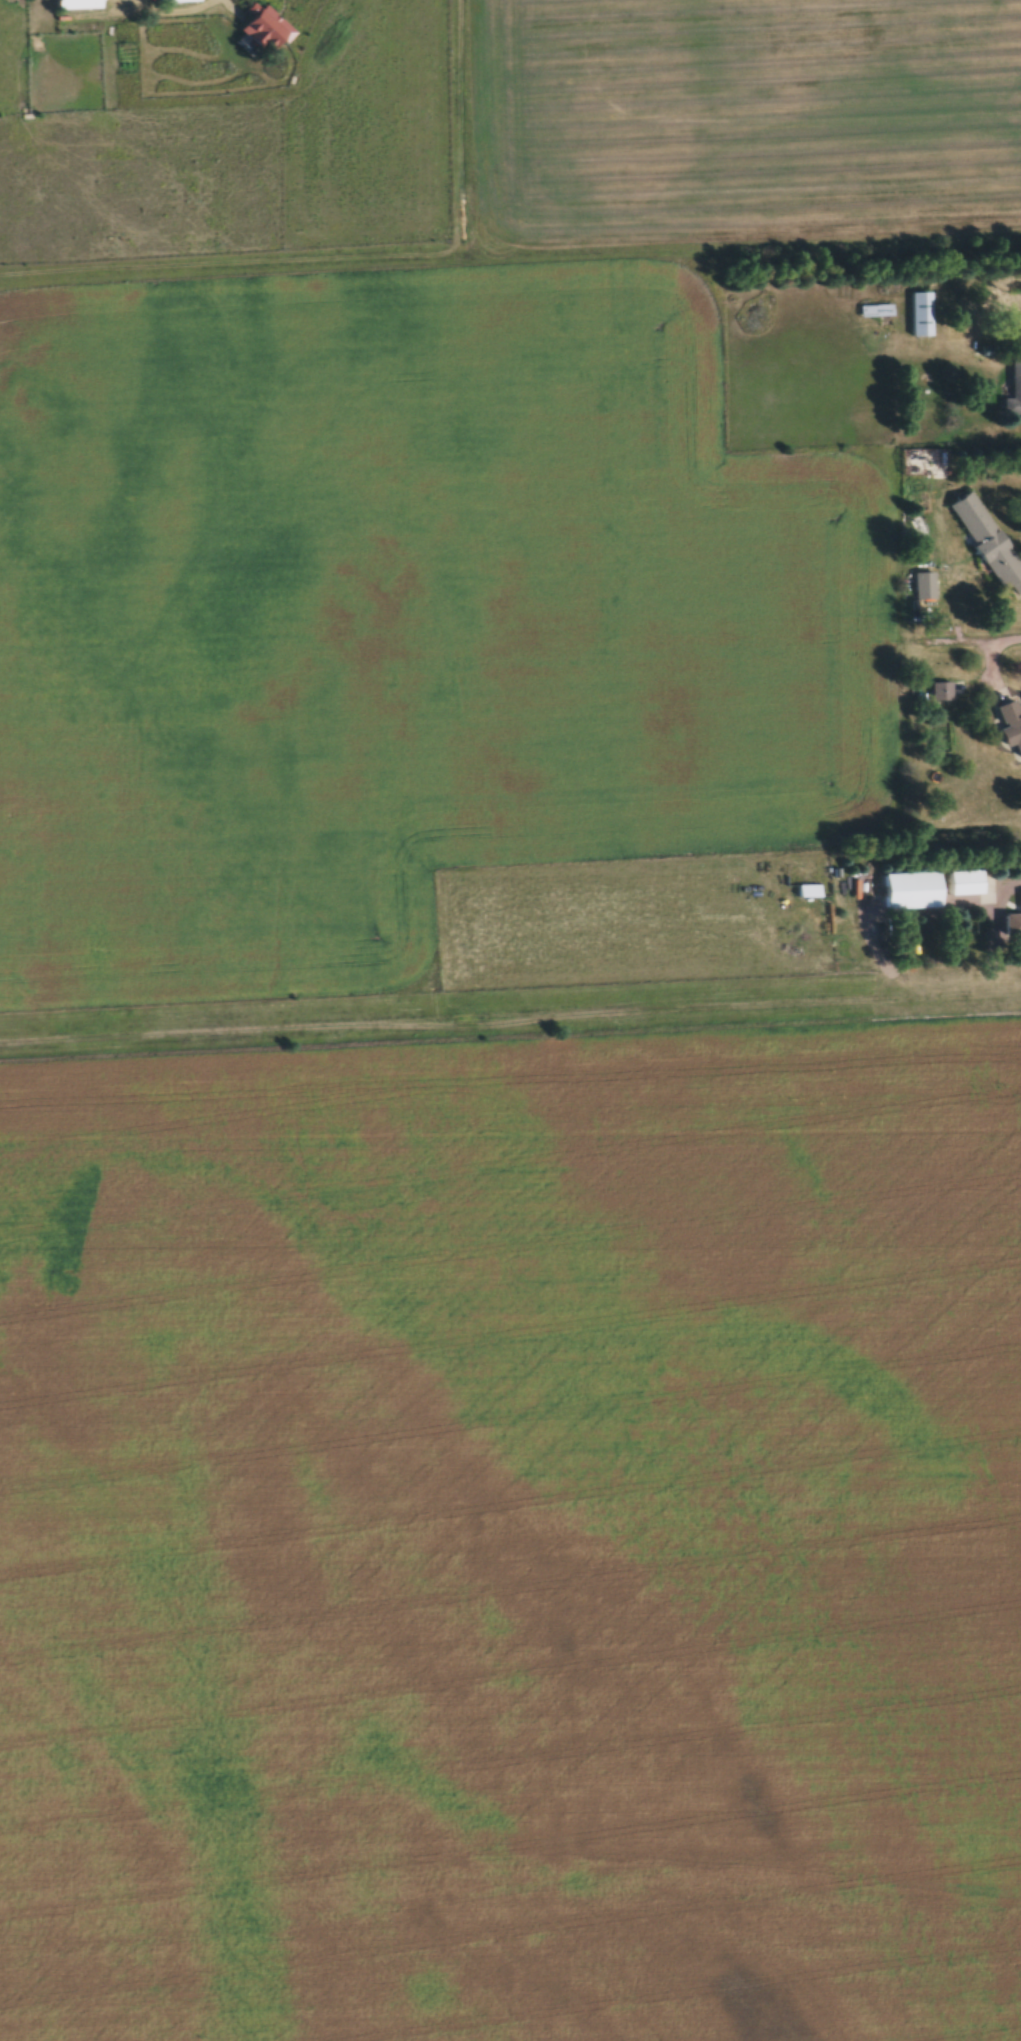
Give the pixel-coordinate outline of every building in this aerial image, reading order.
[(54,11),(98,9),(98,0),(53,0),(54,11)] [(261,8),(257,13),(252,10),(234,33),(263,55),(275,40),(282,45),(292,32),(261,8)] [(911,338),(930,338),(930,294),(911,294),(911,338)] [(893,306),(859,306),(859,318),(881,318),(881,324),(889,324),(889,319),(893,319),(893,306)] [(1010,399),(1002,399),(1002,415),(1020,415),(1020,356),(1010,356),(1010,399)] [(970,490),(947,504),(999,592),(1008,586),(1014,596),(1020,592),(1020,577),(970,490)] [(913,601),(932,601),(932,574),(913,574),(913,601)] [(930,683),(930,702),(951,702),(951,683),(930,683)] [(954,684),(954,693),(963,693),(963,684),(954,684)] [(1001,729),(997,730),(1003,748),(1011,745),(1015,758),(1020,757),(1020,715),(1019,715),(1014,700),(993,707),(1001,729)] [(946,872),(946,896),(979,896),(979,872),(946,872)] [(937,873),(881,874),(882,909),(938,908),(937,873)] [(1019,937),(1019,946),(1020,946),(1020,916),(1002,916),(1002,937),(1019,937)]
